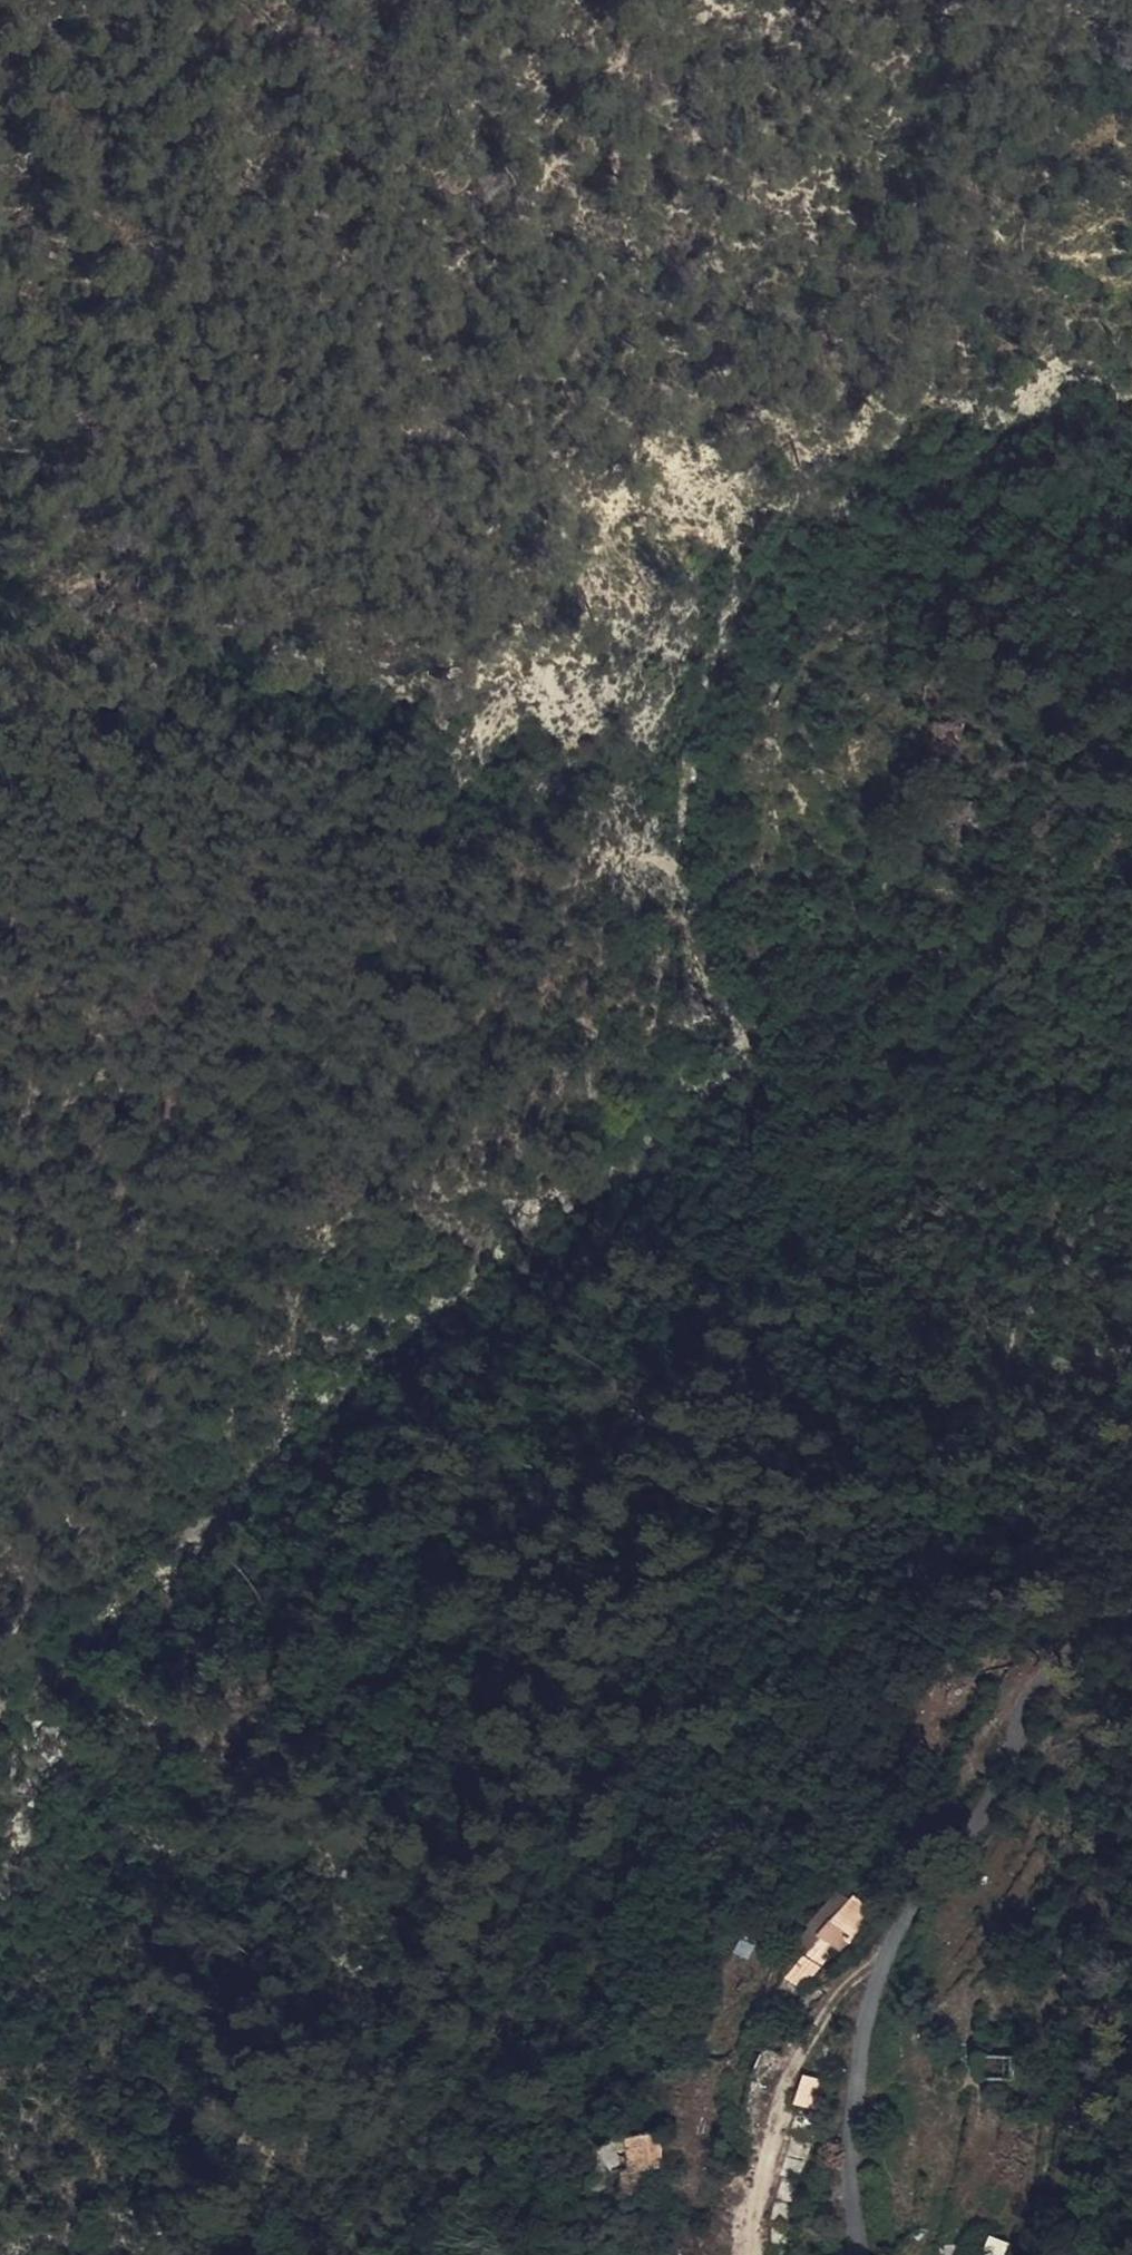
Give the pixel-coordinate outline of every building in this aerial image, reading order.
[(954,753),(950,722),(926,724),(930,757),(954,753)] [(818,1934),(821,1938),(788,1980),(802,1990),(835,1947),(837,1949),(868,1910),(848,1894),(818,1934)] [(624,2161),(627,2135),(597,2141),(609,2165),(616,2167),(613,2188),(657,2196),(661,2166),(657,2165),(624,2161)] [(624,2161),(657,2165),(660,2139),(627,2135),(624,2161)] [(1009,2244),(990,2236),(981,2254),(1004,2254),(1009,2244)]
